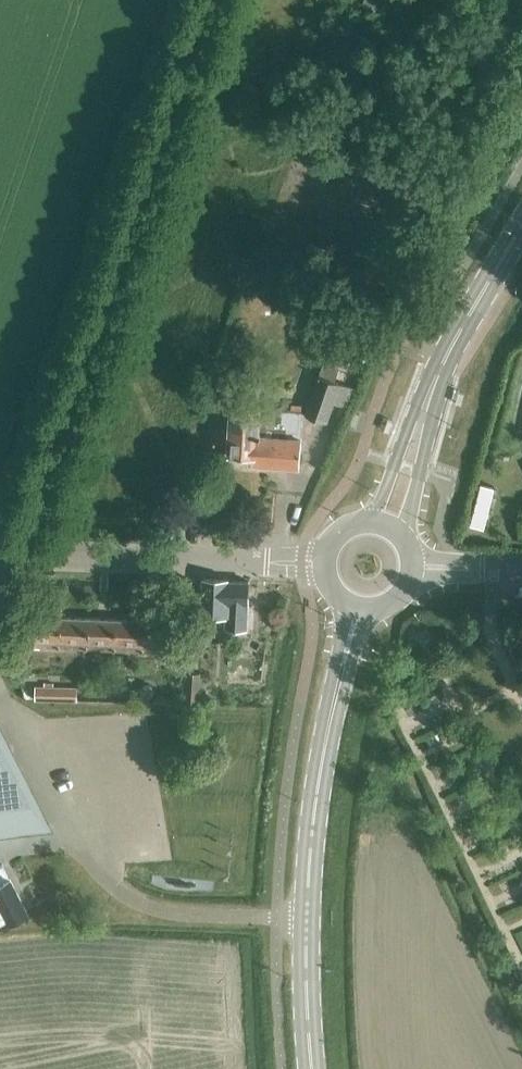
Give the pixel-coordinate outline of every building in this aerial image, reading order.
[(347,407),(354,386),(337,380),(339,372),(322,365),(306,413),(328,420),(334,402),(347,407)] [(215,427),(214,450),(228,451),(228,452),(255,454),(255,461),(299,464),(301,437),(303,410),(260,407),(260,405),(231,403),(230,428),(215,427)] [(203,578),(201,613),(227,614),(227,627),(246,628),(247,601),(248,601),(249,581),(228,580),(228,579),(203,578)] [(63,650),(64,619),(35,618),(35,649),(63,650)] [(91,651),(92,620),(64,619),(63,650),(91,651)] [(119,651),(120,620),(92,620),(91,651),(119,651)] [(147,652),(148,621),(120,620),(119,651),(147,652)] [(148,621),(147,652),(175,653),(176,622),(148,621)] [(188,701),(203,701),(205,671),(189,670),(188,701)] [(35,687),(35,699),(52,699),(76,700),(76,688),(53,687),(53,684),(44,683),(44,687),(35,687)] [(48,825),(48,824),(0,734),(0,832),(48,825)] [(26,911),(8,876),(3,866),(1,863),(0,864),(0,924),(26,911)]
